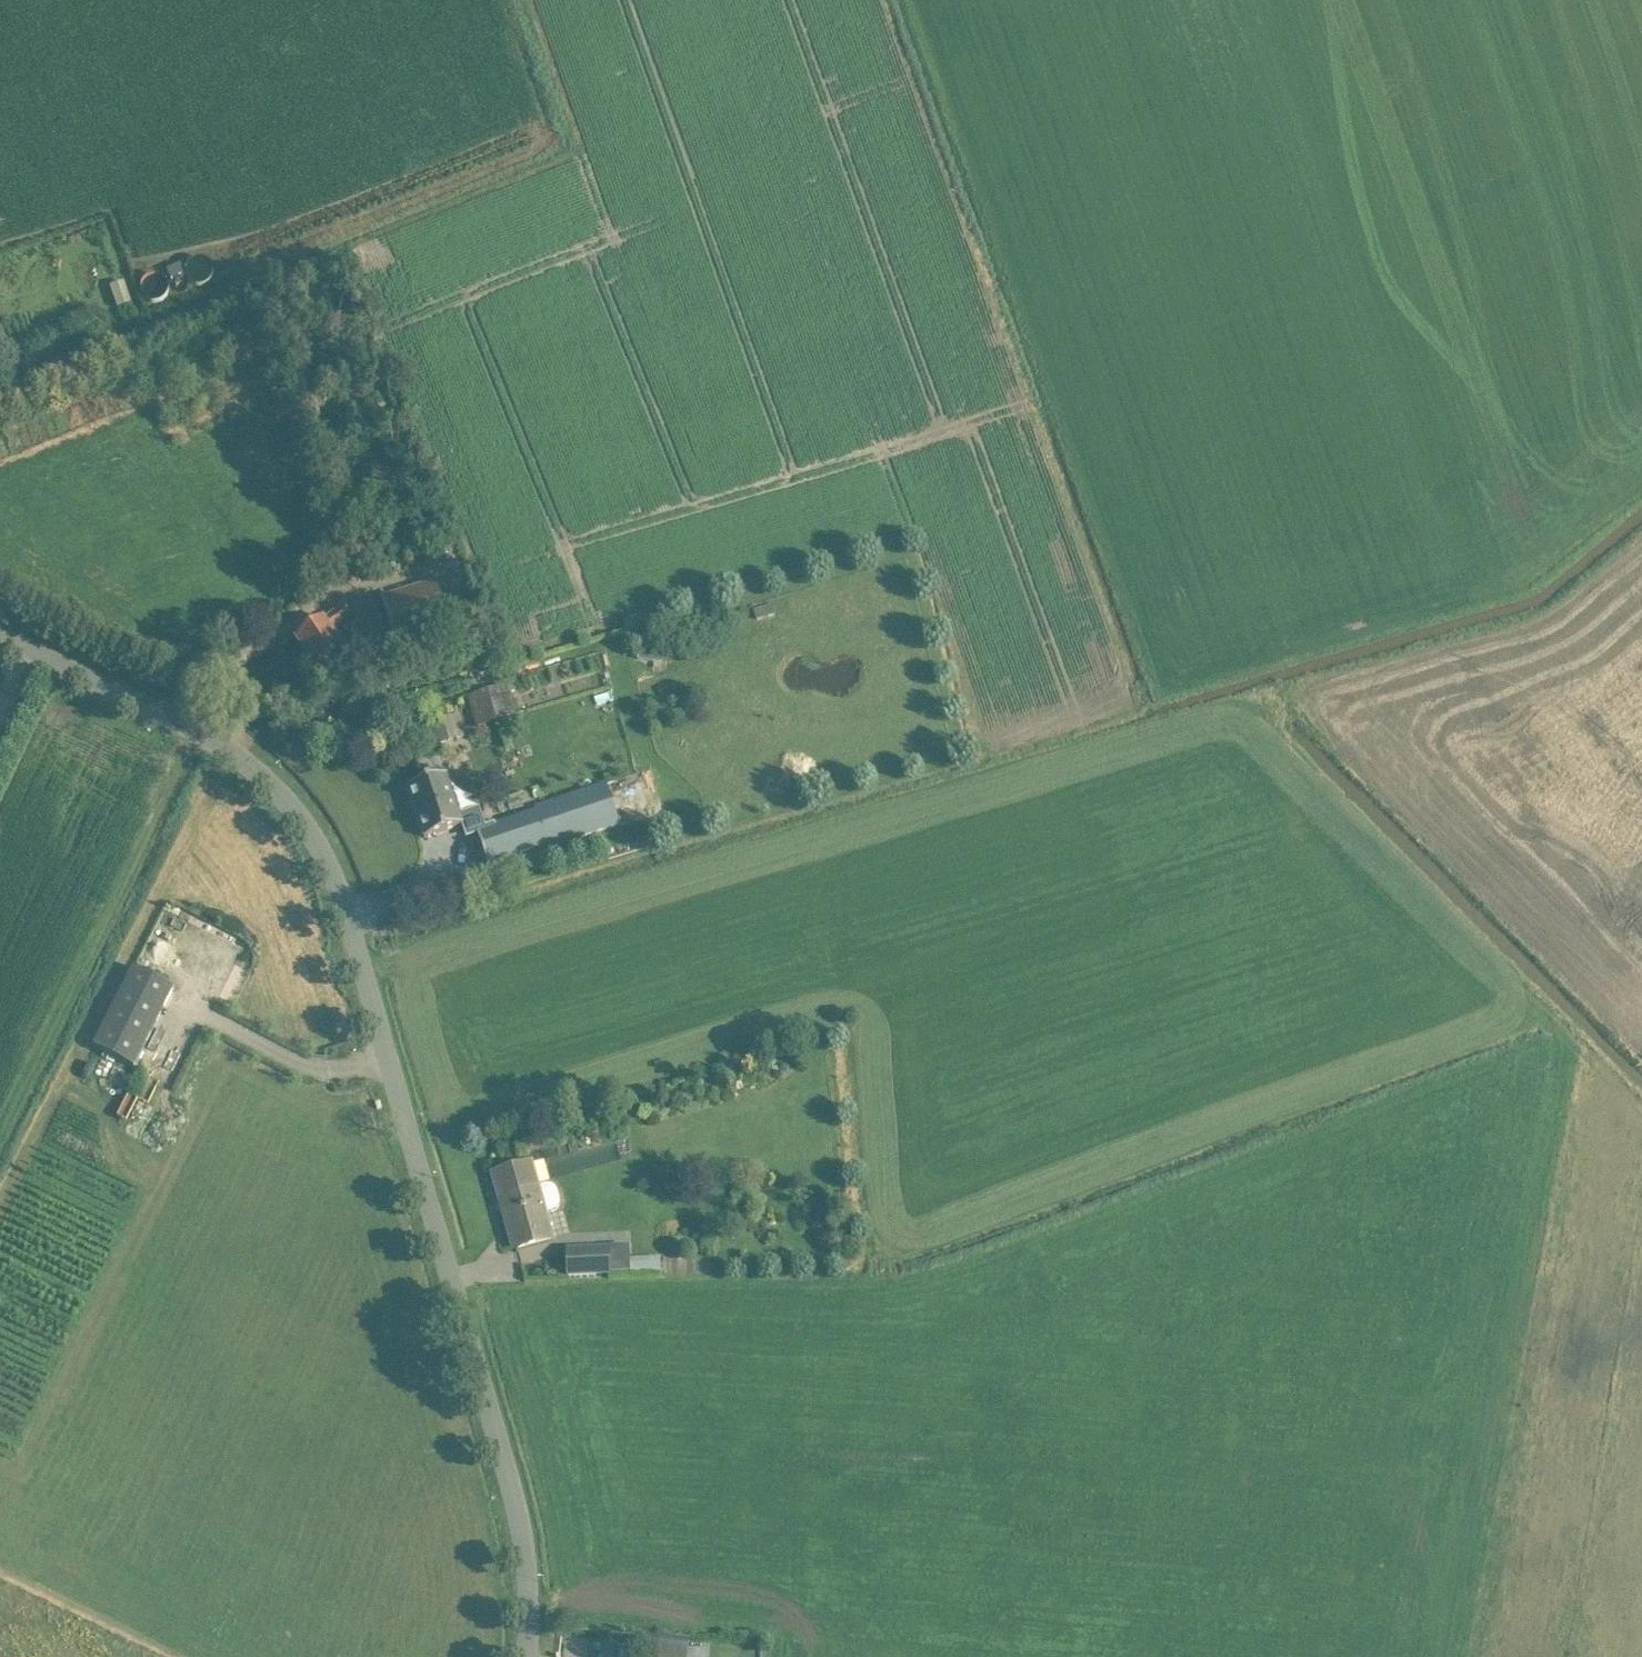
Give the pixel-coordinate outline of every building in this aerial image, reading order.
[(132,303),(124,282),(110,287),(118,308),(132,303)] [(8,350),(0,327),(0,353),(8,350)] [(435,581),(382,599),(401,658),(454,641),(435,581)] [(343,606),(315,626),(296,639),(318,670),(352,646),(343,634),(356,624),(343,606)] [(469,730),(520,716),(512,685),(460,699),(469,730)] [(458,715),(433,722),(440,746),(464,738),(458,715)] [(446,776),(408,789),(425,839),(462,827),(465,836),(477,832),(476,831),(484,828),(478,810),(460,817),(446,776)] [(484,828),(476,831),(477,832),(488,866),(490,865),(547,846),(548,849),(617,826),(632,821),(619,781),(604,786),(533,810),(534,813),(493,827),(493,825),(484,828)] [(135,969),(96,1048),(135,1068),(174,989),(135,969)] [(542,1133),(523,1137),(526,1150),(545,1145),(542,1133)] [(531,1164),(515,1169),(493,1175),(514,1249),(551,1239),(545,1214),(552,1212),(557,1209),(559,1205),(559,1200),(557,1192),(555,1188),(550,1185),(545,1185),(537,1187),(531,1164)] [(567,1251),(568,1278),(612,1276),(612,1249),(567,1251)] [(673,1251),(648,1251),(648,1265),(673,1265),(673,1251)] [(612,1643),(630,1644),(630,1635),(612,1633),(612,1643)] [(688,1651),(642,1647),(641,1656),(687,1656),(688,1651)]
